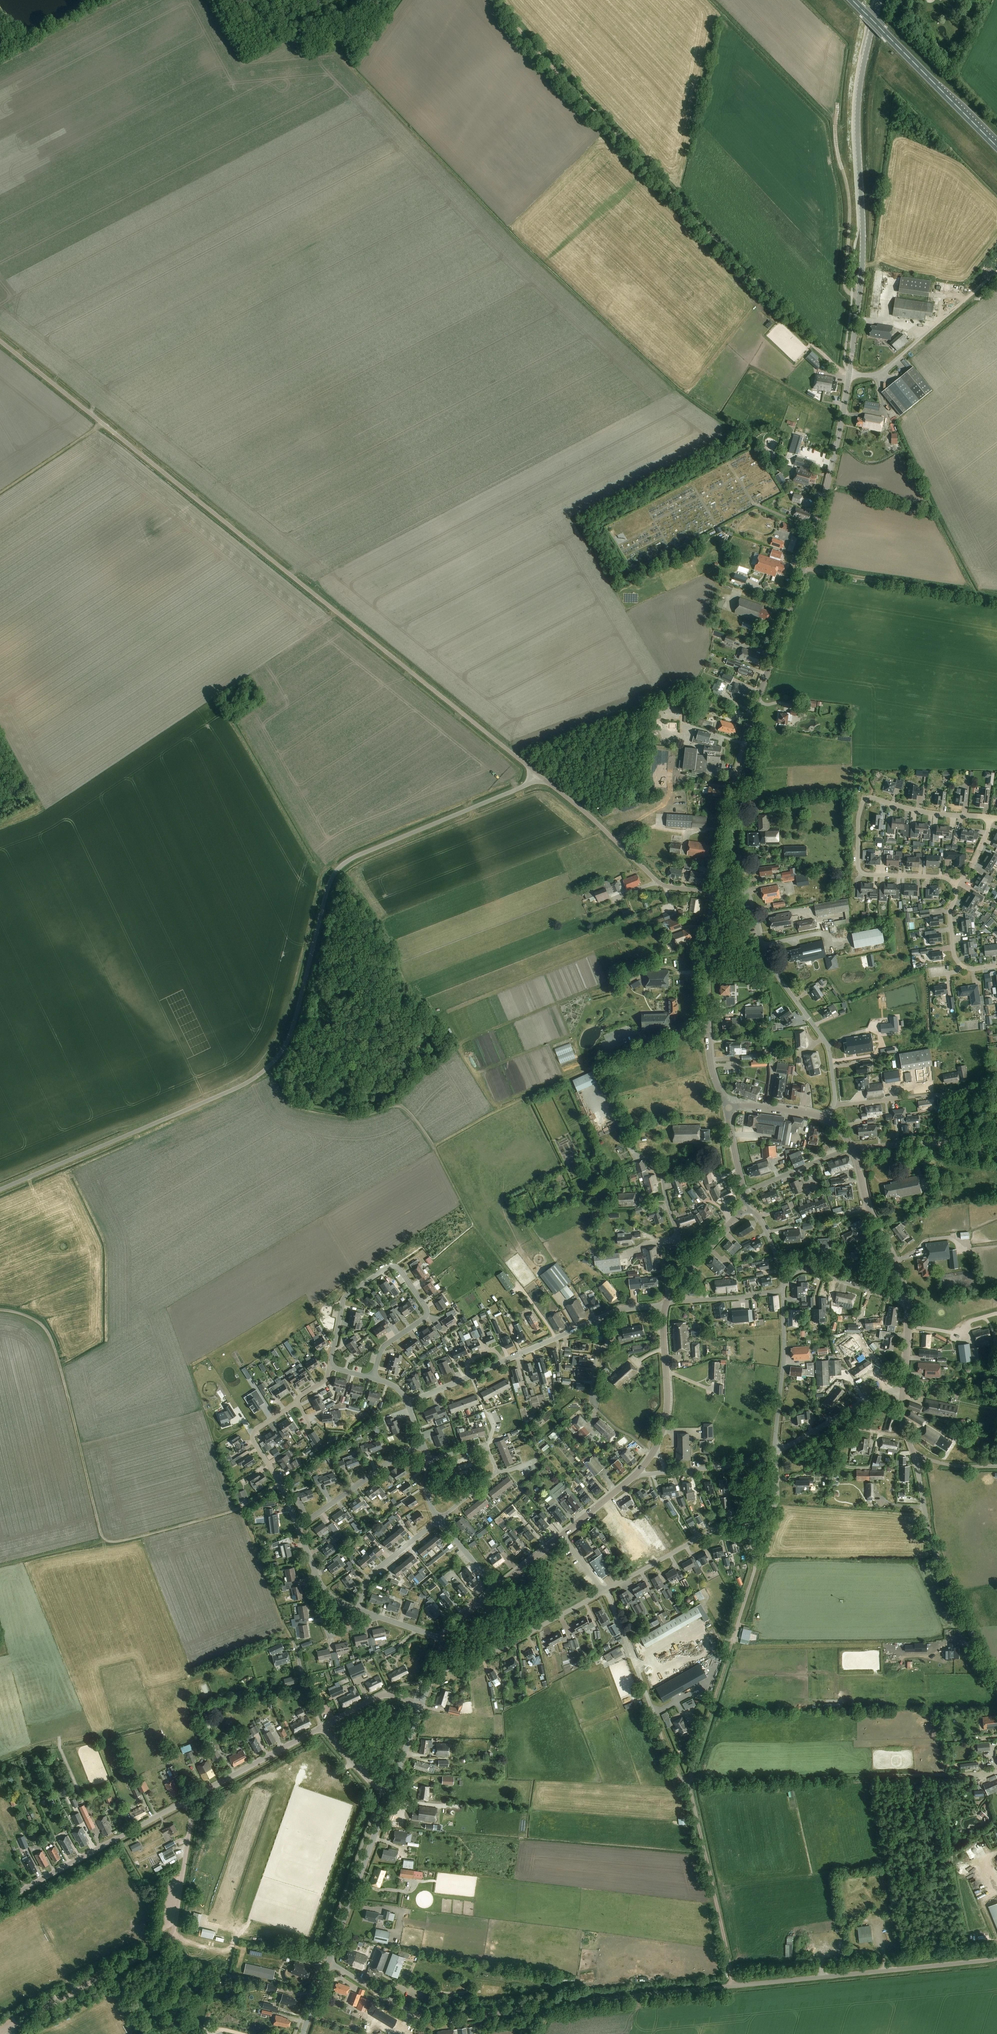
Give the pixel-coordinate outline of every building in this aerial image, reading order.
[(901,276),(898,293),(928,297),(931,281),(901,276)] [(934,304),(895,298),(893,316),(925,321),(926,316),(932,317),(934,304)] [(892,327),(877,324),(877,327),(871,326),(870,336),(874,336),(874,337),(890,340),(892,327)] [(897,350),(910,341),(903,332),(891,342),(897,350)] [(889,384),(886,386),(888,388),(907,411),(919,401),(931,391),(922,379),(913,367),(891,386),(889,384)] [(814,389),(814,390),(826,391),(831,392),(832,391),(836,391),(837,383),(835,382),(836,378),(816,375),(814,389)] [(880,404),(865,401),(864,408),(879,411),(880,404)] [(884,418),(865,414),(864,419),(858,418),(856,426),(862,427),(862,428),(881,432),(884,418)] [(790,453),(797,455),(802,441),(794,439),(790,453)] [(797,458),(795,465),(800,467),(799,470),(805,471),(806,469),(811,470),(813,463),(797,458)] [(799,470),(797,469),(793,482),(808,486),(810,482),(815,484),(817,476),(812,475),(812,473),(805,471),(799,470)] [(782,472),(776,475),(781,484),(787,481),(782,472)] [(794,493),(791,501),(801,504),(803,496),(794,493)] [(803,510),(796,508),(793,517),(808,522),(811,515),(810,514),(810,512),(805,511),(805,513),(802,512),(803,510)] [(710,548),(720,542),(717,537),(707,543),(710,548)] [(802,540),(792,537),(788,551),(795,554),(798,546),(799,547),(802,540)] [(773,538),(771,545),(782,549),(785,542),(773,538)] [(770,556),(769,558),(780,561),(780,559),(782,553),(772,550),(770,556)] [(759,555),(754,570),(776,577),(778,572),(785,575),(788,565),(784,563),(780,561),(769,558),(759,555)] [(735,574),(733,580),(746,584),(748,578),(735,574)] [(724,582),(721,587),(732,591),(734,586),(724,582)] [(740,598),(735,614),(744,617),(745,617),(744,619),(741,626),(752,630),(755,621),(759,622),(759,620),(764,622),(764,621),(769,622),(771,617),(772,613),(764,610),(763,606),(740,598)] [(727,636),(724,641),(734,645),(736,639),(727,636)] [(739,658),(748,662),(749,661),(754,663),(758,664),(760,657),(758,656),(759,655),(752,653),(753,651),(743,648),(739,658)] [(734,666),(740,668),(737,674),(747,678),(747,676),(752,678),(754,673),(752,672),(752,671),(740,667),(741,663),(728,659),(726,665),(734,667),(734,666)] [(721,679),(731,684),(734,677),(724,673),(721,679)] [(717,683),(716,685),(714,690),(721,694),(726,683),(718,680),(717,683)] [(727,690),(730,691),(730,692),(743,697),(744,695),(747,697),(749,690),(740,686),(740,685),(735,683),(733,687),(729,685),(727,690)] [(797,712),(791,711),(790,713),(787,713),(787,715),(779,714),(779,718),(778,718),(777,722),(779,723),(779,725),(782,725),(782,724),(787,725),(787,721),(790,721),(792,720),(792,716),(796,716),(797,712)] [(735,725),(731,723),(720,721),(718,731),(730,734),(730,733),(733,734),(733,733),(735,733),(737,728),(735,727),(735,725)] [(693,742),(705,745),(704,753),(703,753),(703,756),(697,755),(697,749),(686,748),(683,769),(692,770),(692,773),(705,774),(707,761),(720,763),(722,747),(716,746),(717,741),(710,740),(712,734),(696,730),(693,742)] [(901,779),(900,781),(897,780),(896,784),(886,781),(885,786),(884,786),(883,789),(884,790),(883,791),(893,793),(895,788),(901,790),(904,780),(901,779)] [(918,786),(909,785),(908,799),(916,800),(916,795),(922,796),(923,789),(917,788),(918,786)] [(713,787),(709,787),(709,788),(703,787),(702,792),(708,793),(708,795),(720,797),(721,789),(713,788),(713,787)] [(989,790),(983,789),(982,796),(977,795),(977,799),(976,799),(975,802),(976,802),(976,806),(983,807),(984,803),(987,803),(989,790)] [(968,790),(962,790),(961,796),(956,795),(955,805),(963,806),(964,800),(967,800),(968,790)] [(946,792),(940,791),(939,796),(935,796),(934,804),(941,805),(942,799),(945,799),(946,792)] [(667,814),(667,827),(692,828),(692,827),(693,816),(693,815),(667,814)] [(769,829),(769,815),(759,816),(759,833),(748,833),(748,846),(760,846),(759,843),(765,843),(765,845),(780,844),(779,829),(769,829)] [(883,820),(879,819),(880,815),(873,815),(872,825),(876,825),(876,829),(882,829),(883,820)] [(894,829),(898,829),(898,819),(892,818),(892,825),(888,825),(887,833),(894,834),(894,829)] [(904,819),(898,819),(898,829),(901,829),(900,833),(903,834),(903,836),(908,837),(909,826),(904,826),(904,819)] [(918,834),(921,834),(922,824),(916,823),(915,828),(911,828),(911,837),(917,838),(918,834)] [(922,824),(921,834),(924,834),(924,839),(929,840),(930,830),(927,829),(928,824),(922,824)] [(943,836),(943,826),(937,825),(937,832),(933,831),(933,841),(938,841),(939,836),(943,836)] [(950,826),(943,826),(943,836),(946,836),(946,839),(952,839),(952,833),(949,833),(950,826)] [(959,828),(958,834),(958,837),(961,837),(960,839),(966,840),(968,830),(962,829),(962,828),(959,828)] [(968,830),(966,840),(972,841),(973,839),(977,839),(978,836),(979,833),(974,833),(974,831),(968,830)] [(706,843),(689,841),(687,855),(706,858),(706,856),(709,856),(711,846),(706,846),(706,843)] [(680,854),(681,845),(671,843),(670,853),(680,854)] [(797,857),(800,857),(801,857),(807,857),(807,846),(804,846),(795,846),(790,847),(791,857),(797,857)] [(890,866),(893,866),(893,856),(890,855),(890,850),(884,850),(884,860),(887,860),(887,866),(890,866)] [(893,856),(893,866),(896,866),(896,867),(899,867),(899,861),(902,861),(902,852),(896,852),(896,856),(893,856)] [(944,859),(948,859),(955,859),(955,867),(964,867),(964,860),(966,860),(966,855),(957,855),(957,852),(945,852),(944,859)] [(880,865),(880,857),(875,857),(875,854),(867,853),(867,863),(867,864),(869,864),(880,865)] [(913,857),(913,867),(919,867),(919,865),(922,865),(922,853),(916,853),(916,857),(913,857)] [(986,859),(994,864),(996,860),(996,854),(996,853),(994,856),(989,853),(986,859)] [(907,867),(913,867),(913,857),(910,857),(910,854),(904,854),(904,864),(907,864),(907,867)] [(926,866),(933,867),(933,856),(926,856),(923,856),(923,860),(926,860),(926,866)] [(933,856),(933,867),(939,867),(940,860),(943,861),(943,857),(940,857),(940,856),(933,856)] [(994,864),(986,859),(982,864),(987,868),(985,870),(992,874),(995,869),(992,868),(994,864)] [(779,869),(779,863),(776,864),(776,866),(759,868),(761,877),(761,878),(765,877),(765,876),(772,875),(772,870),(776,869),(776,870),(777,870),(779,869)] [(671,868),(670,871),(668,878),(680,881),(682,871),(671,868)] [(776,879),(778,879),(782,878),(782,877),(788,876),(796,875),(795,868),(790,869),(791,871),(781,873),(782,874),(776,875),(776,879)] [(704,874),(691,871),(689,882),(701,885),(702,883),(705,884),(707,876),(703,875),(704,874)] [(796,875),(797,887),(809,885),(808,874),(796,875)] [(980,874),(977,879),(985,884),(987,882),(990,884),(993,878),(986,874),(984,877),(980,874)] [(640,883),(641,882),(638,875),(631,877),(623,880),(627,890),(640,885),(640,883)] [(985,884),(977,879),(974,884),(979,887),(977,890),(982,894),(986,888),(983,887),(985,884)] [(616,882),(612,884),(610,885),(611,886),(609,887),(607,881),(604,882),(604,883),(594,887),(595,890),(594,890),(584,894),(587,900),(593,898),(594,901),(597,899),(598,899),(599,901),(610,897),(609,894),(613,892),(614,892),(621,889),(618,880),(616,881),(616,882)] [(863,894),(867,894),(867,884),(864,884),(864,883),(861,883),(861,889),(858,889),(857,897),(863,898),(863,894)] [(867,884),(867,894),(870,894),(870,898),(877,898),(877,889),(873,889),(873,883),(870,883),(870,884),(867,884)] [(890,895),(890,884),(887,884),(884,883),(884,891),(880,890),(880,901),(884,901),(884,898),(887,898),(887,895),(890,895)] [(890,884),(890,895),(894,895),(894,899),(899,899),(899,890),(896,890),(896,884),(893,884),(890,884)] [(780,898),(778,886),(761,888),(763,900),(765,900),(765,903),(773,902),(772,900),(780,898)] [(939,886),(935,886),(930,886),(930,891),(926,891),(926,899),(933,899),(933,895),(939,895),(939,889),(939,886)] [(967,899),(976,904),(978,901),(981,902),(984,897),(978,893),(976,896),(971,893),(967,899)] [(700,900),(692,898),(690,912),(697,913),(697,911),(699,911),(700,907),(699,907),(700,900)] [(817,917),(849,911),(847,899),(815,905),(817,917)] [(976,904),(967,899),(964,905),(969,908),(967,911),(973,915),(976,909),(974,908),(976,904)] [(631,908),(623,912),(625,917),(629,916),(629,915),(633,914),(631,908)] [(656,924),(665,921),(675,917),(673,911),(663,915),(663,916),(654,920),(656,924)] [(793,927),(791,912),(776,915),(775,917),(769,918),(771,929),(774,929),(774,930),(793,927)] [(983,915),(980,920),(986,924),(988,920),(991,915),(987,912),(984,916),(983,915)] [(961,920),(961,927),(971,925),(971,922),(974,922),(973,917),(965,914),(967,914),(967,920),(961,920)] [(666,931),(671,929),(671,931),(682,927),(678,916),(663,922),(663,923),(660,924),(662,929),(665,928),(666,931)] [(943,921),(942,916),(929,918),(931,926),(939,925),(939,922),(943,921)] [(813,919),(797,922),(799,931),(815,928),(813,919)] [(971,925),(961,927),(962,933),(968,932),(969,935),(975,934),(975,928),(972,929),(971,925)] [(693,939),(689,928),(673,934),(677,946),(685,943),(685,942),(693,939)] [(852,933),(855,948),(884,943),(881,928),(852,933)] [(936,934),(936,930),(925,932),(925,936),(929,935),(930,943),(942,941),(941,933),(936,934)] [(963,943),(964,949),(974,948),(973,945),(976,944),(976,938),(969,939),(969,942),(963,943)] [(827,957),(823,941),(800,945),(798,948),(788,951),(790,959),(789,958),(789,961),(790,961),(791,962),(796,960),(797,961),(800,960),(799,960),(801,959),(802,961),(805,960),(805,961),(825,957),(828,970),(838,967),(836,955),(827,957)] [(974,948),(964,949),(964,955),(971,954),(971,957),(978,956),(978,953),(977,953),(977,950),(974,950),(974,948)] [(942,954),(942,952),(937,952),(936,952),(936,953),(932,953),(933,961),(942,959),(942,958),(944,955),(942,954)] [(646,988),(661,987),(669,987),(668,970),(646,971),(646,988)] [(631,984),(633,988),(642,984),(640,980),(631,984)] [(815,1001),(822,997),(823,996),(816,984),(810,988),(812,990),(810,992),(815,1001)] [(948,993),(946,984),(941,985),(941,986),(934,987),(936,996),(941,995),(941,994),(948,993)] [(730,989),(735,989),(735,985),(721,985),(721,995),(730,995),(730,989)] [(972,1005),(980,1004),(977,985),(969,986),(966,986),(966,987),(961,988),(961,991),(959,992),(959,994),(958,994),(959,997),(962,996),(967,995),(967,996),(970,995),(972,1005)] [(670,1018),(676,1018),(676,1015),(677,1015),(677,1008),(678,1008),(678,1004),(677,1004),(677,999),(669,999),(669,1012),(642,1013),(642,1030),(670,1029),(670,1018)] [(837,1009),(834,1004),(828,1007),(828,1008),(823,1012),(826,1017),(832,1014),(831,1013),(837,1009)] [(746,1007),(746,1010),(746,1018),(764,1018),(764,1009),(763,1006),(746,1007)] [(789,1019),(788,1017),(792,1014),(788,1008),(778,1014),(782,1020),(783,1019),(785,1022),(784,1023),(786,1027),(793,1022),(790,1019),(789,1019)] [(890,1024),(881,1025),(882,1033),(890,1032),(891,1032),(898,1032),(897,1016),(890,1017),(890,1024)] [(738,1018),(736,1018),(732,1018),(732,1021),(723,1022),(724,1029),(733,1029),(732,1025),(737,1025),(736,1022),(738,1022),(738,1018)] [(796,1049),(805,1048),(804,1031),(795,1031),(796,1049)] [(873,1051),(871,1034),(846,1038),(846,1043),(844,1043),(846,1054),(848,1053),(848,1055),(873,1051)] [(576,1058),(570,1043),(555,1049),(561,1064),(576,1058)] [(929,1065),(932,1064),(929,1049),(899,1054),(902,1070),(926,1066),(929,1065)] [(820,1065),(817,1052),(804,1056),(807,1070),(809,1070),(810,1076),(820,1074),(818,1068),(820,1065)] [(870,1068),(867,1068),(867,1066),(872,1066),(871,1061),(863,1062),(863,1065),(856,1066),(857,1073),(867,1072),(870,1072),(870,1068)] [(778,1063),(776,1072),(787,1074),(788,1064),(778,1063)] [(926,1068),(918,1070),(920,1082),(928,1080),(927,1074),(931,1073),(929,1065),(926,1066),(926,1068)] [(968,1080),(965,1065),(957,1066),(958,1072),(943,1074),(944,1083),(946,1082),(947,1084),(950,1084),(949,1083),(952,1082),(953,1083),(960,1082),(960,1081),(968,1080)] [(592,1071),(573,1080),(578,1092),(597,1083),(592,1071)] [(899,1071),(883,1073),(885,1084),(900,1081),(899,1071)] [(786,1078),(775,1077),(774,1085),(773,1093),(774,1093),(773,1097),(778,1098),(779,1098),(780,1098),(781,1098),(782,1091),(784,1091),(786,1078)] [(867,1084),(866,1078),(858,1079),(859,1091),(866,1090),(866,1098),(884,1096),(883,1083),(869,1085),(869,1084),(867,1084)] [(741,1084),(736,1082),(733,1092),(744,1096),(746,1098),(757,1102),(761,1088),(749,1084),(749,1086),(742,1083),(741,1084)] [(806,1085),(799,1085),(798,1087),(793,1086),(793,1090),(789,1089),(787,1099),(795,1101),(796,1096),(795,1096),(796,1091),(798,1091),(805,1092),(806,1085)] [(935,1108),(933,1099),(927,1100),(927,1101),(918,1102),(919,1108),(921,1108),(921,1110),(924,1110),(924,1109),(927,1108),(927,1109),(935,1108)] [(881,1105),(871,1107),(872,1117),(876,1117),(876,1114),(882,1114),(881,1105)] [(872,1117),(871,1107),(866,1107),(866,1114),(861,1114),(862,1120),(867,1119),(867,1118),(872,1117)] [(893,1110),(893,1112),(893,1117),(893,1119),(903,1118),(906,1117),(905,1108),(900,1109),(893,1110)] [(760,1130),(761,1129),(767,1130),(767,1133),(774,1134),(775,1126),(777,1126),(775,1136),(781,1137),(783,1127),(785,1118),(761,1115),(761,1114),(758,1114),(758,1116),(749,1115),(748,1127),(758,1128),(758,1130),(760,1130)] [(897,1119),(894,1120),(895,1124),(898,1124),(897,1122),(901,1122),(903,1133),(909,1132),(908,1123),(919,1122),(919,1117),(919,1116),(912,1116),(910,1116),(907,1117),(901,1118),(897,1119)] [(792,1121),(786,1120),(784,1132),(783,1132),(782,1140),(781,1145),(789,1146),(791,1133),(795,1134),(796,1129),(798,1129),(799,1127),(803,1128),(804,1119),(793,1117),(792,1121)] [(661,1118),(649,1120),(650,1126),(662,1125),(661,1118)] [(868,1126),(867,1124),(863,1124),(863,1127),(858,1128),(859,1136),(863,1135),(863,1136),(869,1136),(868,1126)] [(701,1130),(700,1125),(673,1125),(674,1143),(696,1142),(701,1142),(701,1141),(710,1141),(710,1130),(701,1130)] [(868,1126),(869,1136),(877,1135),(877,1129),(880,1129),(879,1125),(876,1125),(868,1126)] [(817,1127),(811,1126),(808,1143),(817,1145),(818,1139),(817,1139),(818,1128),(817,1127)] [(763,1159),(777,1158),(776,1146),(762,1147),(763,1159)] [(795,1168),(805,1163),(800,1151),(790,1155),(789,1150),(786,1150),(787,1157),(790,1156),(795,1168)] [(853,1168),(849,1156),(836,1161),(835,1160),(828,1162),(832,1176),(849,1171),(848,1169),(853,1168)] [(643,1159),(635,1162),(639,1173),(647,1170),(643,1159)] [(761,1175),(772,1172),(767,1160),(757,1163),(758,1164),(753,1166),(754,1167),(748,1168),(751,1177),(755,1175),(755,1176),(761,1174),(761,1175)] [(885,1185),(886,1191),(887,1197),(898,1195),(900,1197),(922,1192),(919,1176),(926,1174),(924,1163),(915,1165),(917,1176),(895,1180),(895,1182),(891,1182),(892,1184),(885,1185)] [(713,1183),(710,1172),(703,1174),(705,1184),(708,1191),(711,1190),(712,1192),(711,1192),(716,1202),(722,1198),(723,1200),(725,1199),(725,1200),(731,1197),(731,1196),(733,1195),(729,1188),(721,1192),(720,1189),(719,1190),(717,1185),(716,1185),(715,1182),(713,1183)] [(658,1186),(655,1174),(643,1177),(647,1191),(648,1191),(649,1193),(658,1191),(657,1186),(658,1186)] [(831,1179),(831,1185),(844,1183),(844,1180),(848,1178),(847,1174),(840,1176),(841,1178),(831,1179)] [(678,1180),(672,1182),(677,1195),(683,1193),(678,1180)] [(792,1187),(793,1190),(801,1187),(800,1185),(803,1184),(802,1182),(792,1187)] [(693,1186),(703,1200),(707,1197),(704,1193),(705,1192),(701,1187),(700,1188),(697,1184),(693,1186)] [(836,1188),(836,1194),(837,1196),(843,1195),(843,1200),(853,1198),(853,1192),(852,1186),(836,1188)] [(771,1188),(775,1199),(779,1197),(776,1189),(774,1190),(772,1188),(771,1188)] [(692,1189),(688,1192),(691,1196),(694,1200),(698,1197),(695,1193),(692,1189)] [(771,1201),(768,1193),(765,1194),(764,1191),(760,1193),(764,1202),(767,1200),(768,1202),(771,1201)] [(622,1206),(637,1205),(637,1193),(619,1194),(619,1204),(622,1204),(622,1206)] [(820,1209),(824,1208),(821,1200),(819,1201),(818,1198),(816,1199),(820,1209)] [(698,1208),(704,1219),(705,1219),(706,1219),(709,1217),(709,1216),(713,1214),(707,1204),(704,1206),(704,1205),(703,1205),(703,1204),(697,1207),(698,1208)] [(791,1212),(788,1204),(782,1206),(783,1210),(779,1212),(779,1211),(776,1213),(776,1214),(774,1214),(775,1217),(776,1221),(782,1218),(783,1221),(787,1219),(785,1214),(791,1212)] [(653,1211),(652,1211),(652,1210),(648,1211),(650,1218),(654,1217),(656,1224),(664,1221),(662,1216),(661,1214),(662,1214),(661,1211),(660,1211),(660,1209),(660,1208),(653,1210),(653,1211)] [(699,1224),(703,1221),(700,1216),(701,1216),(699,1213),(698,1214),(696,1210),(694,1211),(696,1215),(695,1216),(699,1224)] [(692,1223),(694,1222),(691,1214),(676,1219),(679,1227),(683,1226),(683,1225),(686,1224),(687,1226),(692,1224),(692,1223)] [(852,1231),(843,1235),(841,1236),(842,1239),(854,1233),(853,1232),(856,1230),(856,1229),(860,1227),(859,1226),(864,1224),(862,1219),(850,1225),(851,1228),(850,1228),(852,1231)] [(754,1228),(749,1221),(737,1228),(735,1232),(738,1236),(742,1236),(754,1228)] [(846,1241),(854,1237),(855,1235),(862,1232),(862,1233),(866,1231),(865,1229),(866,1228),(864,1224),(859,1226),(860,1227),(856,1229),(856,1230),(853,1232),(854,1233),(842,1239),(844,1242),(846,1241)] [(907,1240),(910,1237),(900,1224),(893,1229),(897,1235),(895,1236),(901,1244),(904,1242),(904,1241),(906,1239),(907,1240)] [(789,1243),(801,1242),(800,1229),(788,1230),(788,1232),(784,1232),(785,1242),(789,1241),(789,1243)] [(618,1244),(621,1244),(621,1246),(635,1244),(634,1240),(632,1241),(632,1238),(634,1238),(633,1234),(617,1236),(618,1244)] [(831,1238),(818,1239),(819,1250),(822,1249),(822,1258),(829,1257),(828,1256),(828,1245),(831,1245),(831,1238)] [(750,1251),(749,1249),(754,1247),(755,1249),(763,1245),(760,1239),(752,1243),(751,1244),(749,1241),(743,1244),(745,1248),(746,1247),(746,1248),(743,1249),(745,1253),(750,1251)] [(729,1252),(729,1251),(733,1255),(741,1246),(737,1242),(734,1244),(730,1240),(724,1247),(729,1252)] [(928,1258),(918,1259),(919,1272),(922,1271),(923,1276),(934,1275),(933,1269),(929,1270),(928,1261),(930,1261),(930,1264),(935,1264),(934,1260),(949,1259),(950,1269),(958,1268),(956,1249),(949,1250),(948,1241),(926,1243),(928,1258)] [(658,1263),(660,1263),(657,1246),(643,1249),(646,1263),(647,1263),(649,1271),(659,1269),(658,1263)] [(619,1252),(594,1256),(595,1265),(604,1273),(622,1271),(619,1252)] [(718,1275),(725,1268),(726,1267),(718,1260),(714,1257),(707,1264),(718,1275)] [(415,1275),(423,1270),(420,1266),(422,1265),(420,1262),(418,1263),(416,1261),(410,1265),(413,1270),(412,1271),(415,1275)] [(763,1261),(752,1263),(752,1267),(759,1265),(760,1270),(769,1268),(768,1262),(764,1263),(763,1261)] [(571,1282),(557,1263),(541,1275),(555,1294),(560,1290),(567,1299),(574,1294),(567,1285),(571,1282)] [(736,1268),(730,1263),(726,1268),(732,1273),(736,1268)] [(418,1280),(420,1279),(421,1281),(429,1276),(427,1273),(426,1274),(423,1270),(415,1275),(418,1280)] [(507,1291),(513,1287),(503,1271),(497,1276),(507,1291)] [(762,1279),(759,1279),(760,1284),(763,1283),(763,1286),(764,1285),(765,1286),(767,1285),(772,1284),(772,1283),(772,1282),(772,1280),(771,1280),(771,1276),(762,1278),(762,1279)] [(634,1279),(635,1289),(642,1288),(642,1289),(647,1288),(647,1287),(658,1286),(657,1281),(658,1280),(658,1279),(657,1278),(649,1278),(649,1277),(641,1278),(635,1279),(634,1279)] [(423,1287),(426,1291),(434,1286),(431,1282),(433,1281),(431,1278),(425,1282),(427,1284),(423,1287)] [(731,1281),(730,1279),(715,1281),(716,1293),(728,1292),(728,1293),(733,1292),(736,1292),(738,1291),(736,1281),(731,1281)] [(390,1286),(386,1281),(380,1285),(385,1293),(390,1290),(392,1294),(397,1291),(392,1284),(390,1286)] [(610,1285),(606,1281),(599,1287),(604,1294),(611,1302),(619,1295),(610,1285)] [(792,1292),(803,1292),(803,1291),(805,1291),(805,1288),(808,1288),(808,1282),(799,1283),(799,1286),(792,1286),(792,1292)] [(434,1286),(426,1291),(429,1296),(433,1293),(435,1296),(440,1292),(438,1289),(437,1290),(434,1286)] [(803,1292),(792,1292),(792,1297),(799,1297),(799,1301),(805,1301),(805,1295),(803,1295),(803,1292)] [(590,1306),(592,1310),(601,1306),(598,1300),(596,1301),(594,1296),(588,1299),(585,1293),(580,1296),(585,1304),(589,1302),(591,1306),(590,1306)] [(849,1295),(837,1293),(836,1302),(846,1304),(844,1309),(849,1310),(850,1309),(851,1309),(852,1305),(855,1296),(849,1293),(849,1295)] [(377,1294),(374,1296),(379,1303),(382,1301),(377,1294)] [(447,1301),(442,1295),(438,1297),(440,1300),(435,1303),(437,1307),(439,1311),(446,1306),(444,1303),(447,1301)] [(779,1309),(778,1295),(769,1296),(770,1305),(771,1311),(777,1311),(777,1309),(779,1309)] [(374,1302),(367,1296),(365,1299),(362,1297),(360,1300),(364,1304),(366,1302),(368,1305),(367,1306),(369,1308),(371,1305),(373,1307),(376,1304),(374,1302)] [(404,1304),(410,1313),(415,1309),(411,1305),(414,1303),(410,1298),(408,1300),(409,1301),(404,1304)] [(819,1309),(826,1309),(826,1298),(819,1298),(819,1309),(812,1309),(812,1314),(814,1314),(814,1322),(820,1322),(819,1309)] [(585,1312),(578,1299),(566,1306),(575,1323),(586,1316),(584,1312),(585,1312)] [(724,1316),(728,1316),(727,1310),(725,1310),(725,1306),(724,1306),(724,1303),(713,1305),(716,1319),(724,1317),(724,1316)] [(395,1308),(394,1309),(397,1313),(398,1315),(402,1312),(404,1316),(410,1313),(404,1304),(399,1308),(398,1306),(395,1308)] [(897,1327),(897,1321),(896,1321),(898,1308),(890,1306),(889,1312),(888,1313),(887,1317),(886,1316),(885,1325),(888,1325),(888,1331),(895,1331),(895,1326),(897,1327)] [(382,1308),(378,1310),(379,1311),(384,1319),(384,1320),(388,1317),(393,1324),(398,1321),(394,1315),(397,1313),(394,1309),(393,1308),(390,1311),(391,1313),(387,1316),(382,1308)] [(349,1317),(359,1319),(360,1315),(363,1315),(364,1310),(357,1309),(356,1312),(351,1311),(349,1317)] [(800,1310),(789,1309),(789,1316),(787,1316),(787,1320),(788,1320),(788,1323),(787,1323),(787,1327),(799,1327),(799,1315),(800,1310)] [(456,1314),(453,1310),(445,1313),(447,1317),(441,1321),(443,1325),(442,1326),(445,1324),(448,1328),(448,1327),(457,1322),(453,1316),(456,1314)] [(732,1316),(729,1316),(730,1322),(733,1321),(733,1323),(749,1321),(749,1318),(748,1310),(732,1311),(732,1316)] [(379,1311),(374,1314),(377,1319),(378,1318),(380,1321),(384,1319),(379,1311)] [(558,1331),(565,1327),(557,1312),(548,1317),(556,1330),(557,1329),(558,1331)] [(526,1317),(532,1327),(533,1327),(535,1330),(539,1328),(537,1325),(539,1324),(537,1321),(538,1321),(533,1313),(526,1317)] [(461,1321),(458,1323),(459,1326),(463,1323),(467,1321),(464,1316),(460,1319),(461,1321)] [(359,1319),(349,1317),(348,1324),(354,1325),(353,1328),(360,1330),(361,1324),(358,1324),(359,1319)] [(883,1327),(882,1317),(878,1317),(878,1319),(875,1319),(869,1319),(869,1320),(865,1320),(866,1329),(872,1329),(874,1328),(883,1327)] [(491,1322),(496,1334),(501,1332),(495,1320),(491,1322)] [(387,1326),(384,1321),(379,1324),(381,1326),(374,1331),(379,1338),(383,1335),(387,1332),(385,1328),(387,1326)] [(673,1334),(674,1352),(690,1351),(688,1325),(686,1325),(686,1322),(673,1323),(674,1329),(673,1329),(673,1334)] [(516,1333),(518,1336),(515,1337),(518,1343),(526,1340),(519,1323),(514,1325),(517,1333),(516,1333)] [(305,1327),(308,1330),(309,1332),(310,1332),(313,1337),(315,1336),(308,1325),(305,1327)] [(645,1334),(643,1325),(622,1329),(624,1338),(622,1339),(621,1336),(618,1337),(619,1343),(641,1338),(641,1335),(645,1334)] [(425,1330),(431,1338),(436,1335),(437,1337),(440,1335),(436,1330),(434,1332),(430,1326),(425,1330)] [(991,1338),(988,1328),(981,1331),(980,1329),(972,1331),(975,1343),(991,1338)] [(428,1340),(431,1338),(425,1330),(420,1333),(424,1339),(421,1341),(425,1346),(430,1343),(428,1340)] [(495,1341),(490,1331),(486,1333),(488,1337),(484,1339),(487,1345),(495,1341)] [(888,1344),(894,1345),(895,1336),(889,1335),(889,1332),(880,1331),(879,1338),(884,1339),(883,1342),(888,1342),(888,1344)] [(931,1335),(923,1334),(923,1342),(922,1342),(922,1347),(930,1348),(930,1341),(931,1341),(931,1335)] [(315,1336),(322,1348),(327,1344),(322,1337),(319,1338),(317,1335),(315,1336)] [(346,1345),(349,1349),(357,1344),(355,1342),(358,1339),(355,1335),(350,1338),(352,1341),(346,1345)] [(502,1338),(504,1343),(503,1343),(506,1349),(513,1346),(511,1340),(510,1340),(508,1335),(502,1338)] [(322,1348),(315,1336),(313,1337),(313,1338),(315,1341),(313,1343),(318,1351),(322,1348)] [(855,1336),(842,1345),(848,1354),(861,1346),(855,1336)] [(470,1338),(466,1340),(468,1347),(470,1346),(473,1351),(481,1348),(477,1340),(472,1342),(470,1338)] [(408,1342),(413,1349),(415,1347),(417,1351),(422,1347),(418,1342),(416,1344),(412,1339),(408,1342)] [(413,1349),(408,1342),(403,1345),(407,1350),(404,1352),(408,1357),(412,1354),(410,1351),(413,1349)] [(461,1347),(457,1349),(461,1357),(467,1354),(464,1346),(465,1346),(463,1342),(460,1343),(461,1347)] [(874,1351),(878,1348),(873,1342),(869,1345),(874,1351)] [(888,1342),(883,1342),(882,1349),(893,1350),(894,1345),(888,1344),(888,1342)] [(699,1343),(691,1344),(692,1351),(693,1351),(693,1359),(700,1358),(699,1343)] [(972,1361),(987,1358),(985,1346),(970,1348),(969,1343),(958,1345),(961,1363),(972,1361)] [(353,1354),(356,1352),(357,1354),(365,1349),(362,1345),(359,1347),(357,1344),(349,1349),(353,1354)] [(227,1350),(231,1362),(241,1359),(237,1346),(227,1350)] [(810,1359),(809,1346),(793,1347),(793,1348),(791,1349),(792,1357),(794,1357),(794,1360),(810,1359)] [(461,1357),(457,1349),(454,1350),(452,1347),(448,1348),(450,1353),(451,1352),(454,1359),(461,1357)] [(292,1348),(289,1350),(293,1357),(294,1358),(296,1360),(298,1358),(296,1354),(292,1348)] [(930,1350),(920,1349),(919,1357),(923,1357),(923,1358),(930,1358),(930,1357),(938,1358),(938,1351),(930,1351),(930,1350)] [(559,1362),(557,1357),(555,1350),(549,1351),(551,1357),(550,1358),(551,1364),(559,1362)] [(388,1362),(398,1365),(399,1360),(401,1361),(402,1356),(397,1354),(396,1357),(390,1356),(388,1362)] [(307,1357),(314,1368),(319,1365),(314,1357),(311,1359),(309,1356),(307,1357)] [(450,1362),(448,1356),(442,1358),(444,1362),(438,1364),(443,1375),(451,1372),(447,1364),(450,1362)] [(314,1368),(307,1357),(305,1358),(307,1362),(305,1364),(310,1371),(314,1368)] [(537,1359),(539,1367),(541,1373),(537,1374),(540,1385),(547,1383),(544,1373),(548,1371),(545,1360),(543,1361),(542,1357),(537,1359)] [(850,1357),(846,1359),(851,1368),(855,1365),(854,1363),(856,1361),(854,1358),(852,1360),(850,1357)] [(870,1359),(869,1358),(858,1366),(852,1371),(857,1377),(862,1374),(867,1371),(866,1370),(869,1369),(870,1370),(876,1366),(871,1358),(870,1359)] [(823,1361),(816,1361),(817,1385),(829,1385),(829,1384),(829,1375),(833,1375),(841,1375),(842,1375),(841,1363),(841,1360),(835,1360),(829,1360),(823,1361)] [(435,1372),(430,1361),(426,1363),(429,1371),(423,1374),(428,1384),(436,1380),(432,1373),(435,1372)] [(633,1376),(639,1372),(634,1367),(629,1361),(618,1371),(618,1372),(616,1374),(615,1373),(609,1378),(617,1387),(623,1382),(625,1384),(627,1382),(626,1380),(628,1378),(629,1379),(633,1376)] [(398,1365),(388,1362),(387,1368),(392,1370),(391,1373),(397,1375),(398,1370),(397,1369),(398,1365)] [(719,1362),(712,1362),(712,1369),(711,1369),(710,1380),(720,1380),(721,1369),(719,1369),(719,1362)] [(300,1363),(293,1368),(295,1372),(297,1375),(303,1383),(308,1380),(305,1376),(308,1375),(303,1368),(303,1367),(300,1363)] [(536,1370),(533,1371),(532,1367),(531,1367),(530,1363),(524,1364),(526,1372),(530,1371),(531,1376),(531,1375),(534,1383),(538,1381),(537,1378),(538,1378),(537,1374),(536,1370)] [(814,1363),(812,1363),(807,1363),(807,1366),(807,1369),(802,1369),(803,1367),(795,1367),(791,1367),(790,1375),(795,1375),(794,1376),(802,1377),(802,1375),(806,1376),(814,1376),(814,1363)] [(941,1364),(918,1363),(918,1372),(925,1372),(925,1377),(940,1377),(941,1364)] [(245,1368),(242,1370),(248,1380),(251,1378),(245,1368)] [(522,1381),(521,1379),(519,1371),(518,1371),(518,1368),(512,1370),(514,1376),(511,1377),(513,1384),(522,1381)] [(295,1372),(288,1377),(293,1384),(295,1383),(298,1387),(303,1383),(297,1375),(295,1372)] [(419,1380),(416,1373),(412,1375),(413,1377),(408,1379),(412,1390),(420,1387),(417,1381),(419,1380)] [(276,1384),(284,1396),(289,1392),(286,1388),(289,1386),(284,1379),(276,1384)] [(346,1381),(341,1379),(337,1392),(340,1393),(341,1389),(344,1390),(346,1381)] [(500,1383),(504,1391),(510,1387),(506,1379),(500,1383)] [(498,1394),(504,1391),(500,1383),(493,1386),(498,1394)] [(284,1396),(276,1384),(269,1389),(274,1396),(276,1395),(279,1399),(284,1396)] [(358,1386),(354,1399),(357,1399),(358,1395),(361,1396),(363,1387),(358,1386)] [(493,1386),(487,1389),(491,1397),(498,1394),(493,1386)] [(833,1409),(845,1394),(843,1393),(845,1392),(838,1386),(825,1402),(826,1402),(825,1403),(833,1409)] [(491,1397),(487,1389),(481,1393),(485,1401),(491,1397)] [(253,1398),(249,1400),(252,1405),(250,1406),(253,1409),(254,1408),(256,1411),(261,1408),(260,1406),(259,1405),(261,1404),(261,1405),(265,1403),(256,1390),(251,1393),(253,1398)] [(375,1392),(371,1405),(374,1406),(375,1402),(378,1403),(380,1394),(375,1392)] [(530,1397),(533,1404),(545,1400),(543,1393),(530,1397)] [(469,1398),(472,1406),(479,1403),(476,1395),(469,1398)] [(314,1406),(322,1402),(320,1397),(311,1401),(314,1406)] [(469,1398),(462,1400),(465,1408),(472,1406),(469,1398)] [(958,1406),(926,1399),(923,1412),(943,1416),(944,1414),(956,1416),(958,1406)] [(462,1400),(455,1402),(458,1411),(465,1408),(462,1400)] [(920,1412),(922,1406),(910,1401),(907,1407),(920,1412)] [(322,1402),(314,1406),(317,1411),(325,1407),(322,1402)] [(458,1411),(455,1402),(448,1405),(451,1413),(458,1411)] [(228,1408),(217,1412),(224,1426),(232,1423),(230,1418),(237,1415),(231,1403),(227,1405),(228,1408)] [(443,1417),(443,1416),(445,1415),(445,1417),(435,1421),(437,1426),(449,1421),(448,1416),(447,1414),(445,1409),(440,1410),(438,1406),(435,1407),(431,1409),(424,1412),(427,1421),(434,1418),(435,1420),(443,1417)] [(332,1419),(335,1418),(338,1418),(337,1410),(330,1411),(330,1415),(322,1416),(323,1422),(329,1422),(332,1422),(332,1419)] [(810,1419),(809,1411),(804,1411),(805,1414),(794,1416),(795,1425),(801,1424),(801,1419),(805,1419),(810,1419)] [(924,1426),(927,1421),(911,1411),(908,1417),(924,1426)] [(896,1415),(889,1413),(885,1430),(890,1432),(891,1430),(892,1430),(896,1415)] [(585,1437),(590,1433),(583,1426),(587,1423),(580,1415),(572,1421),(579,1430),(585,1437)] [(394,1421),(393,1418),(386,1420),(388,1424),(389,1423),(393,1434),(401,1431),(397,1420),(394,1421)] [(288,1419),(283,1422),(289,1431),(291,1429),(292,1431),(297,1428),(293,1422),(291,1424),(288,1419)] [(606,1425),(600,1419),(594,1425),(599,1429),(599,1430),(603,1434),(602,1435),(610,1442),(612,1440),(612,1439),(614,1438),(618,1435),(607,1424),(606,1425)] [(289,1431),(283,1422),(279,1425),(281,1430),(278,1431),(282,1438),(285,1436),(286,1436),(288,1434),(287,1432),(289,1431)] [(573,1423),(568,1427),(574,1433),(575,1432),(576,1432),(579,1430),(573,1423)] [(704,1424),(704,1440),(713,1440),(713,1424),(704,1424)] [(475,1425),(476,1428),(477,1428),(480,1436),(486,1434),(483,1426),(478,1428),(478,1425),(476,1425),(475,1425)] [(469,1427),(470,1430),(471,1430),(473,1438),(480,1436),(477,1428),(476,1428),(472,1429),(472,1426),(469,1427)] [(952,1442),(927,1426),(920,1436),(934,1446),(935,1444),(947,1451),(952,1442)] [(465,1431),(464,1432),(460,1433),(459,1428),(457,1429),(458,1434),(459,1434),(461,1441),(467,1440),(465,1431)] [(463,1429),(464,1432),(465,1431),(467,1440),(473,1438),(471,1430),(470,1430),(466,1431),(465,1428),(463,1429)] [(444,1435),(441,1429),(436,1432),(437,1435),(433,1436),(437,1447),(445,1444),(442,1436),(444,1435)] [(272,1430),(267,1434),(273,1442),(275,1445),(278,1443),(278,1444),(283,1441),(280,1435),(277,1432),(275,1434),(272,1430)] [(320,1440),(314,1431),(308,1435),(313,1441),(310,1443),(314,1449),(317,1447),(314,1443),(320,1440)] [(555,1431),(548,1436),(552,1440),(554,1438),(556,1439),(560,1436),(555,1431)] [(679,1446),(676,1446),(677,1460),(689,1459),(691,1459),(690,1446),(689,1446),(689,1441),(691,1441),(695,1441),(695,1437),(689,1437),(689,1433),(687,1433),(678,1433),(679,1446)] [(267,1434),(262,1437),(267,1444),(264,1446),(265,1447),(267,1451),(268,1451),(272,1448),(270,1444),(273,1442),(267,1434)] [(625,1435),(620,1439),(625,1445),(630,1441),(625,1435)] [(242,1441),(239,1436),(231,1440),(235,1446),(236,1445),(237,1448),(236,1449),(239,1453),(245,1449),(242,1445),(241,1446),(239,1443),(242,1441)] [(496,1442),(498,1448),(506,1445),(506,1444),(504,1440),(509,1438),(508,1436),(503,1438),(503,1439),(496,1442)] [(868,1439),(861,1438),(860,1444),(859,1444),(858,1451),(862,1452),(861,1454),(863,1454),(864,1452),(868,1452),(868,1454),(870,1454),(871,1448),(867,1448),(868,1439)] [(890,1441),(882,1439),(880,1448),(887,1450),(887,1451),(890,1451),(890,1453),(893,1453),(893,1454),(896,1454),(897,1451),(896,1450),(898,1444),(890,1442),(890,1441)] [(382,1449),(379,1440),(368,1444),(368,1443),(364,1444),(366,1451),(370,1450),(371,1453),(382,1449)] [(498,1448),(501,1454),(508,1451),(508,1450),(507,1446),(510,1445),(509,1443),(506,1444),(506,1445),(498,1448)] [(280,1454),(277,1449),(272,1452),(275,1457),(280,1454)] [(501,1454),(503,1460),(511,1457),(510,1456),(509,1452),(512,1451),(511,1449),(508,1450),(508,1451),(501,1454)] [(627,1449),(621,1455),(627,1462),(631,1466),(637,1461),(634,1458),(634,1457),(627,1449)] [(278,1461),(281,1466),(290,1460),(288,1457),(291,1455),(288,1450),(281,1455),(282,1458),(278,1461)] [(511,1457),(503,1460),(506,1466),(513,1463),(511,1458),(514,1457),(513,1454),(510,1456),(511,1457)] [(581,1460),(584,1463),(591,1457),(588,1454),(581,1460)] [(618,1457),(615,1454),(616,1454),(611,1459),(612,1460),(612,1464),(611,1465),(613,1467),(614,1467),(620,1475),(626,1470),(624,1467),(624,1466),(618,1459),(619,1459),(618,1457)] [(873,1462),(879,1464),(880,1462),(882,1456),(875,1454),(873,1462)] [(230,1455),(224,1458),(227,1463),(231,1461),(233,1459),(230,1455)] [(234,1466),(238,1463),(240,1466),(244,1464),(246,1468),(255,1462),(251,1456),(244,1460),(242,1457),(240,1455),(231,1461),(234,1466)] [(597,1456),(594,1457),(593,1456),(585,1463),(587,1465),(586,1466),(595,1476),(604,1468),(607,1466),(599,1456),(598,1457),(597,1456)] [(343,1460),(338,1462),(340,1469),(347,1466),(348,1469),(359,1465),(356,1457),(349,1460),(348,1457),(343,1459),(343,1460)] [(900,1464),(902,1464),(902,1466),(901,1466),(901,1481),(909,1481),(909,1466),(905,1466),(905,1464),(906,1464),(906,1457),(900,1457),(900,1464)] [(290,1460),(281,1466),(285,1471),(289,1468),(291,1470),(299,1464),(296,1460),(292,1463),(290,1460)] [(407,1473),(403,1467),(398,1470),(397,1470),(396,1468),(391,1471),(397,1480),(407,1473)] [(861,1470),(859,1470),(856,1470),(857,1472),(856,1481),(870,1481),(870,1479),(880,1480),(880,1478),(884,1478),(884,1471),(870,1471),(870,1470),(867,1470),(864,1470),(864,1471),(861,1471),(861,1470)] [(595,1476),(591,1471),(587,1475),(590,1479),(588,1481),(591,1484),(592,1486),(591,1487),(593,1490),(592,1490),(596,1495),(602,1490),(599,1485),(598,1485),(592,1478),(595,1476)] [(252,1483),(255,1482),(257,1485),(257,1486),(255,1488),(257,1490),(263,1486),(261,1483),(267,1479),(263,1473),(257,1477),(255,1474),(248,1478),(252,1483)] [(337,1481),(334,1473),(323,1477),(322,1476),(318,1477),(321,1484),(324,1483),(325,1485),(337,1481)] [(509,1476),(504,1480),(509,1487),(510,1486),(513,1484),(516,1488),(518,1486),(514,1482),(514,1483),(509,1476)] [(813,1478),(802,1478),(802,1481),(796,1480),(796,1484),(794,1484),(794,1486),(793,1486),(796,1486),(796,1494),(796,1493),(798,1492),(800,1492),(802,1491),(802,1490),(803,1490),(803,1486),(809,1486),(809,1484),(813,1484),(813,1478)] [(504,1480),(499,1484),(504,1491),(505,1490),(508,1488),(510,1490),(512,1489),(510,1486),(509,1487),(504,1480)] [(548,1492),(548,1493),(553,1498),(555,1500),(557,1498),(562,1504),(561,1504),(569,1514),(570,1514),(574,1511),(575,1512),(580,1508),(580,1507),(582,1505),(572,1493),(565,1484),(564,1485),(561,1481),(551,1490),(548,1492)] [(711,1485),(711,1481),(704,1482),(705,1490),(707,1490),(708,1494),(714,1493),(714,1489),(713,1489),(713,1485),(711,1485)] [(412,1488),(408,1482),(404,1485),(404,1484),(400,1487),(405,1494),(412,1488)] [(687,1497),(694,1497),(695,1496),(695,1491),(692,1492),(691,1483),(687,1484),(687,1483),(684,1484),(683,1484),(684,1493),(687,1492),(687,1497)] [(865,1483),(865,1484),(865,1497),(873,1497),(873,1483),(865,1483)] [(507,1493),(505,1490),(504,1491),(499,1484),(494,1488),(499,1495),(500,1494),(503,1492),(505,1494),(507,1493)] [(676,1485),(669,1486),(670,1494),(671,1497),(676,1496),(676,1497),(679,1496),(679,1492),(677,1492),(676,1485)] [(371,1499),(378,1493),(382,1498),(383,1497),(386,1495),(384,1493),(380,1487),(378,1489),(375,1486),(366,1492),(371,1499)] [(585,1504),(592,1499),(588,1494),(587,1494),(582,1487),(577,1490),(580,1493),(581,1495),(580,1496),(582,1499),(585,1504)] [(502,1497),(500,1494),(499,1495),(494,1488),(489,1492),(494,1499),(498,1496),(500,1498),(502,1497)] [(314,1498),(311,1489),(300,1493),(299,1492),(296,1493),(298,1500),(301,1499),(302,1502),(314,1498)] [(237,1493),(240,1500),(248,1497),(245,1490),(237,1493)] [(645,1497),(648,1494),(646,1491),(642,1493),(640,1490),(635,1493),(640,1499),(644,1496),(645,1497)] [(553,1498),(548,1493),(543,1497),(548,1503),(553,1498)] [(418,1503),(414,1496),(410,1499),(409,1499),(405,1501),(410,1508),(418,1503)] [(484,1496),(479,1500),(484,1507),(485,1506),(488,1504),(491,1508),(493,1506),(490,1502),(489,1502),(484,1496)] [(628,1498),(627,1496),(618,1502),(623,1510),(634,1503),(630,1497),(628,1498)] [(361,1502),(358,1498),(349,1504),(354,1511),(363,1504),(365,1507),(367,1505),(364,1500),(361,1502)] [(275,1505),(274,1499),(266,1500),(267,1502),(262,1503),(263,1507),(275,1505)] [(479,1500),(474,1504),(480,1511),(480,1510),(483,1508),(485,1510),(487,1509),(485,1506),(484,1507),(479,1500)] [(669,1501),(666,1503),(669,1509),(670,1511),(674,1509),(673,1507),(669,1501)] [(557,1506),(554,1503),(548,1508),(551,1512),(555,1518),(556,1517),(561,1523),(567,1519),(561,1513),(562,1512),(557,1506)] [(714,1505),(716,1514),(722,1513),(719,1503),(714,1505)] [(474,1504),(469,1508),(475,1515),(475,1514),(478,1512),(480,1514),(482,1513),(480,1510),(480,1511),(474,1504)] [(512,1505),(506,1511),(511,1515),(517,1510),(512,1505)] [(475,1515),(469,1508),(464,1512),(470,1519),(474,1516),(476,1518),(477,1517),(475,1514),(475,1515)] [(273,1515),(272,1509),(265,1510),(266,1516),(268,1516),(269,1523),(268,1524),(270,1534),(279,1532),(277,1523),(278,1522),(277,1515),(273,1515)] [(344,1514),(341,1510),(332,1516),(337,1523),(346,1517),(348,1519),(350,1517),(347,1512),(344,1514)] [(409,1514),(406,1516),(410,1522),(413,1519),(416,1523),(424,1518),(419,1512),(416,1514),(415,1514),(411,1516),(411,1517),(409,1514)] [(543,1531),(549,1526),(543,1519),(546,1517),(542,1512),(538,1515),(540,1519),(536,1522),(543,1531)] [(389,1521),(391,1523),(396,1519),(398,1522),(401,1519),(397,1515),(389,1521)] [(463,1515),(461,1517),(460,1516),(456,1519),(458,1521),(456,1523),(462,1531),(465,1528),(472,1537),(476,1534),(475,1533),(476,1532),(473,1528),(463,1515)] [(699,1515),(695,1518),(698,1524),(703,1522),(699,1515)] [(686,1520),(690,1527),(695,1524),(692,1518),(693,1518),(692,1517),(686,1520)] [(504,1520),(499,1524),(507,1534),(508,1533),(515,1541),(519,1538),(504,1520)] [(361,1529),(355,1521),(351,1524),(357,1531),(361,1529)] [(332,1523),(329,1525),(326,1527),(323,1523),(314,1529),(319,1536),(328,1529),(330,1532),(333,1530),(335,1533),(338,1530),(332,1523)] [(400,1528),(397,1530),(402,1536),(407,1532),(400,1523),(397,1525),(400,1528)] [(524,1534),(530,1541),(535,1537),(529,1530),(528,1530),(526,1527),(518,1532),(521,1535),(524,1533),(524,1534)] [(597,1531),(594,1528),(589,1532),(592,1535),(595,1539),(599,1535),(606,1544),(608,1541),(601,1533),(600,1534),(597,1530),(597,1531)] [(397,1530),(392,1534),(397,1540),(402,1536),(397,1530)] [(329,1544),(322,1549),(327,1556),(336,1549),(335,1549),(337,1548),(333,1542),(335,1540),(338,1538),(341,1535),(339,1532),(332,1537),(333,1537),(327,1542),(329,1544)] [(392,1534),(387,1538),(392,1544),(393,1544),(395,1543),(395,1542),(397,1540),(392,1534)] [(435,1536),(432,1539),(437,1544),(441,1549),(443,1547),(439,1543),(442,1540),(437,1535),(436,1534),(435,1536)] [(290,1541),(289,1537),(272,1544),(274,1547),(280,1545),(283,1557),(291,1555),(289,1543),(288,1541),(290,1541)] [(392,1544),(387,1538),(382,1542),(387,1548),(392,1544)] [(584,1540),(582,1538),(576,1542),(582,1552),(581,1553),(584,1557),(593,1550),(588,1544),(587,1544),(585,1541),(584,1540)] [(432,1539),(427,1543),(432,1548),(437,1544),(432,1539)] [(515,1543),(513,1541),(509,1544),(511,1546),(510,1547),(510,1548),(511,1549),(512,1549),(515,1553),(521,1549),(519,1547),(520,1546),(516,1541),(515,1543)] [(427,1552),(432,1548),(427,1543),(422,1547),(427,1552)] [(737,1549),(735,1543),(729,1545),(731,1553),(739,1551),(739,1548),(737,1549)] [(373,1550),(378,1556),(383,1552),(378,1546),(373,1550)] [(427,1552),(422,1547),(417,1551),(422,1556),(427,1552)] [(722,1557),(721,1555),(724,1554),(722,1547),(713,1549),(715,1559),(722,1557)] [(602,1552),(607,1559),(612,1555),(607,1548),(602,1552)] [(363,1558),(368,1564),(373,1560),(368,1554),(364,1549),(360,1551),(363,1555),(362,1556),(363,1558)] [(373,1550),(368,1554),(373,1560),(378,1556),(373,1550)] [(709,1559),(705,1551),(697,1556),(702,1565),(708,1562),(707,1560),(709,1559)] [(505,1561),(499,1552),(495,1556),(494,1555),(489,1558),(490,1559),(496,1567),(505,1561)] [(408,1558),(413,1564),(418,1560),(413,1554),(408,1558)] [(598,1556),(591,1562),(590,1562),(602,1578),(613,1570),(602,1554),(598,1556)] [(340,1558),(338,1555),(333,1560),(335,1562),(328,1567),(333,1574),(342,1567),(344,1565),(340,1558)] [(368,1564),(363,1558),(358,1562),(363,1568),(368,1564)] [(408,1558),(403,1562),(408,1568),(413,1564),(408,1558)] [(694,1566),(696,1568),(699,1574),(703,1572),(696,1561),(693,1563),(691,1559),(682,1564),(686,1571),(694,1566)] [(403,1562),(398,1566),(403,1572),(405,1574),(407,1572),(405,1570),(408,1568),(403,1562)] [(403,1572),(398,1566),(393,1570),(398,1576),(403,1572)] [(473,1574),(467,1567),(462,1571),(468,1577),(465,1579),(472,1588),(473,1587),(474,1588),(477,1586),(476,1585),(478,1583),(474,1578),(471,1575),(473,1574)] [(287,1581),(285,1582),(285,1585),(292,1584),(291,1581),(296,1580),(294,1568),(285,1570),(287,1581)] [(677,1572),(675,1568),(671,1570),(672,1571),(666,1574),(670,1582),(679,1577),(681,1579),(684,1577),(680,1571),(677,1572)] [(350,1574),(343,1579),(342,1580),(345,1584),(343,1586),(346,1590),(355,1584),(350,1577),(352,1576),(350,1574)] [(657,1590),(664,1586),(658,1575),(651,1579),(657,1590)] [(442,1576),(438,1580),(444,1587),(448,1583),(442,1576)] [(686,1579),(681,1581),(683,1586),(684,1585),(686,1589),(685,1589),(686,1591),(691,1588),(686,1579)] [(460,1584),(456,1580),(453,1583),(456,1587),(455,1588),(462,1596),(467,1591),(461,1583),(460,1584)] [(638,1584),(644,1594),(650,1590),(645,1582),(641,1584),(641,1583),(638,1584)] [(285,1585),(282,1586),(283,1591),(287,1590),(286,1589),(292,1588),(294,1600),(302,1598),(300,1586),(293,1587),(292,1584),(285,1585)] [(637,1597),(644,1594),(638,1584),(636,1586),(637,1587),(633,1589),(637,1597)] [(667,1599),(669,1598),(673,1596),(669,1589),(666,1591),(665,1590),(663,1591),(667,1599)] [(450,1595),(446,1590),(444,1592),(443,1593),(445,1596),(441,1600),(447,1608),(453,1603),(447,1597),(450,1595)] [(700,1590),(695,1594),(699,1601),(705,1598),(700,1590)] [(633,1601),(627,1591),(620,1595),(621,1598),(620,1599),(624,1606),(633,1601)] [(382,1602),(385,1603),(387,1597),(383,1596),(382,1598),(372,1594),(369,1602),(373,1603),(373,1602),(381,1605),(382,1602)] [(387,1597),(385,1603),(388,1605),(386,1610),(390,1611),(391,1610),(398,1612),(400,1604),(393,1601),(394,1600),(387,1597)] [(431,1598),(429,1600),(426,1603),(428,1606),(425,1608),(434,1619),(440,1614),(433,1604),(435,1602),(431,1598)] [(415,1603),(407,1601),(404,1610),(407,1611),(405,1615),(416,1619),(419,1610),(413,1608),(415,1603)] [(634,1607),(637,1614),(642,1611),(638,1604),(634,1607)] [(294,1619),(295,1623),(302,1622),(301,1618),(309,1617),(307,1605),(298,1607),(299,1614),(295,1615),(295,1619),(294,1619)] [(642,1640),(646,1647),(681,1628),(702,1615),(696,1606),(641,1638),(642,1640)] [(596,1613),(599,1617),(600,1619),(599,1620),(601,1623),(604,1622),(606,1625),(610,1623),(606,1615),(605,1615),(602,1609),(596,1613)] [(661,1611),(655,1615),(661,1626),(669,1621),(668,1619),(666,1620),(661,1611)] [(587,1618),(580,1621),(584,1628),(587,1626),(589,1630),(595,1626),(592,1619),(589,1621),(587,1618)] [(657,1618),(649,1622),(652,1627),(659,1623),(657,1618)] [(584,1628),(580,1621),(573,1625),(575,1628),(572,1630),(574,1634),(579,1631),(584,1628)] [(302,1622),(295,1623),(296,1627),(298,1626),(300,1638),(309,1637),(307,1625),(303,1625),(302,1622)] [(610,1627),(615,1636),(620,1633),(614,1624),(610,1627)] [(376,1644),(375,1641),(375,1638),(386,1636),(386,1637),(390,1636),(389,1631),(385,1632),(384,1627),(372,1630),(374,1637),(371,1638),(372,1645),(376,1644)] [(740,1631),(739,1638),(741,1638),(740,1643),(745,1644),(746,1641),(749,1641),(752,1631),(743,1629),(743,1631),(740,1631)] [(554,1636),(557,1642),(562,1640),(563,1640),(568,1637),(566,1634),(563,1635),(561,1632),(554,1636)] [(372,1645),(371,1638),(367,1639),(366,1634),(354,1637),(356,1646),(368,1643),(368,1646),(372,1645)] [(557,1642),(554,1636),(547,1640),(549,1643),(546,1645),(548,1649),(553,1646),(553,1645),(557,1642)] [(333,1653),(335,1660),(339,1659),(338,1653),(349,1651),(347,1642),(335,1645),(337,1652),(333,1653)] [(288,1652),(283,1653),(281,1649),(284,1648),(282,1644),(269,1649),(271,1654),(275,1666),(288,1663),(288,1661),(290,1661),(288,1652)] [(955,1644),(949,1644),(949,1650),(951,1650),(951,1659),(959,1659),(959,1647),(955,1647),(955,1644)] [(383,1650),(386,1656),(397,1651),(394,1645),(383,1650)] [(611,1651),(615,1659),(623,1655),(619,1647),(611,1651)] [(535,1656),(536,1655),(532,1648),(525,1652),(529,1659),(533,1657),(534,1659),(532,1659),(536,1665),(542,1663),(539,1655),(536,1657),(535,1656)] [(335,1660),(333,1653),(330,1653),(329,1649),(317,1652),(319,1660),(330,1658),(331,1660),(335,1660)] [(609,1653),(604,1655),(607,1661),(612,1659),(609,1653)] [(519,1666),(515,1658),(511,1660),(512,1661),(506,1664),(510,1670),(515,1667),(516,1668),(519,1666)] [(362,1663),(348,1669),(352,1679),(366,1673),(362,1663)] [(700,1663),(656,1688),(664,1701),(707,1677),(700,1663)] [(399,1677),(408,1672),(405,1666),(394,1671),(394,1672),(389,1675),(392,1682),(400,1678),(399,1677)] [(498,1678),(494,1670),(488,1673),(490,1677),(492,1681),(495,1685),(499,1682),(497,1678),(498,1678)] [(383,1684),(379,1676),(375,1678),(366,1683),(370,1692),(376,1689),(375,1688),(378,1686),(379,1688),(382,1686),(381,1685),(383,1684)] [(292,1677),(284,1679),(285,1684),(286,1686),(294,1683),(292,1677)] [(342,1685),(329,1691),(332,1697),(345,1692),(342,1685)] [(357,1691),(356,1691),(354,1688),(350,1690),(351,1693),(350,1694),(339,1699),(343,1708),(352,1704),(351,1702),(354,1701),(355,1703),(358,1701),(357,1700),(361,1698),(357,1691)] [(451,1692),(442,1689),(439,1696),(438,1696),(435,1704),(444,1707),(448,1696),(449,1697),(451,1692)] [(448,1713),(459,1716),(462,1705),(457,1704),(456,1708),(450,1706),(448,1713)] [(305,1714),(302,1709),(297,1712),(299,1717),(300,1717),(301,1719),(294,1723),(294,1724),(292,1725),(292,1724),(291,1725),(295,1734),(303,1730),(302,1728),(304,1727),(305,1729),(309,1727),(308,1725),(311,1723),(308,1716),(305,1717),(303,1715),(305,1714)] [(667,1711),(662,1714),(665,1720),(670,1718),(667,1711)] [(984,1729),(996,1728),(996,1716),(983,1717),(984,1729)] [(677,1727),(673,1729),(675,1732),(678,1730),(679,1731),(682,1736),(684,1735),(685,1737),(689,1734),(688,1733),(690,1731),(682,1717),(674,1722),(676,1726),(677,1727)] [(275,1731),(271,1725),(266,1728),(268,1732),(263,1734),(269,1745),(276,1741),(272,1733),(275,1731)] [(262,1749),(256,1737),(255,1737),(254,1735),(258,1733),(255,1726),(250,1729),(253,1734),(247,1737),(249,1741),(256,1753),(262,1749)] [(278,1731),(282,1738),(288,1735),(284,1728),(278,1731)] [(431,1740),(421,1739),(420,1743),(422,1744),(421,1747),(420,1746),(419,1753),(429,1754),(429,1748),(428,1748),(429,1744),(431,1745),(431,1740)] [(449,1755),(450,1743),(437,1743),(436,1755),(449,1755)] [(989,1743),(977,1744),(978,1751),(990,1750),(989,1743)] [(181,1747),(183,1753),(192,1750),(190,1744),(181,1747)] [(211,1750),(210,1750),(215,1762),(221,1759),(216,1748),(215,1748),(211,1750)] [(228,1755),(229,1757),(234,1766),(244,1761),(243,1759),(246,1758),(242,1750),(233,1755),(232,1753),(228,1755)] [(192,1751),(191,1751),(185,1753),(188,1764),(196,1761),(192,1751)] [(214,1776),(207,1761),(198,1766),(197,1767),(204,1781),(214,1776)] [(428,1772),(430,1764),(425,1763),(424,1764),(421,1763),(422,1762),(418,1761),(417,1762),(415,1762),(414,1766),(415,1767),(415,1768),(428,1772)] [(168,1768),(173,1778),(179,1775),(174,1765),(168,1768)] [(988,1796),(996,1792),(996,1778),(996,1775),(989,1778),(990,1782),(983,1785),(988,1796)] [(173,1797),(176,1795),(180,1792),(173,1779),(165,1784),(168,1789),(170,1791),(169,1791),(171,1795),(172,1795),(173,1797)] [(134,1781),(130,1783),(133,1790),(132,1790),(136,1798),(141,1795),(134,1781)] [(141,1793),(146,1790),(142,1783),(137,1785),(141,1793)] [(430,1786),(421,1785),(421,1788),(419,1788),(419,1790),(420,1790),(420,1793),(419,1793),(418,1799),(428,1800),(430,1786)] [(140,1816),(146,1813),(142,1805),(129,1812),(134,1821),(140,1818),(140,1816)] [(437,1808),(420,1806),(419,1810),(415,1809),(415,1810),(413,1810),(411,1818),(435,1821),(437,1808)] [(71,1815),(76,1825),(83,1822),(79,1812),(71,1815)] [(89,1816),(84,1819),(90,1830),(96,1827),(94,1824),(93,1824),(89,1816)] [(112,1829),(105,1816),(97,1820),(104,1836),(112,1833),(111,1830),(112,1829)] [(178,1831),(174,1824),(162,1830),(164,1834),(169,1831),(171,1834),(178,1831)] [(85,1833),(82,1827),(73,1833),(77,1840),(78,1840),(81,1846),(87,1843),(87,1842),(88,1841),(84,1833),(85,1833)] [(406,1844),(406,1842),(410,1843),(412,1834),(407,1833),(407,1832),(395,1830),(393,1842),(406,1844)] [(37,1831),(31,1833),(35,1841),(40,1839),(37,1831)] [(24,1835),(18,1838),(23,1849),(29,1847),(24,1835)] [(71,1843),(67,1835),(58,1840),(61,1846),(62,1845),(67,1854),(73,1851),(72,1850),(74,1849),(71,1843)] [(167,1849),(176,1844),(174,1840),(165,1845),(167,1849)] [(131,1846),(134,1852),(142,1848),(139,1842),(131,1846)] [(54,1861),(60,1858),(57,1851),(57,1850),(55,1846),(48,1850),(51,1856),(52,1856),(54,1861)] [(172,1848),(163,1852),(164,1856),(166,1860),(175,1855),(173,1851),(172,1848)] [(389,1851),(385,1849),(383,1849),(381,1858),(395,1862),(398,1851),(390,1849),(389,1851)] [(42,1867),(49,1864),(46,1859),(42,1851),(34,1856),(40,1865),(40,1864),(42,1867)] [(35,1865),(31,1857),(23,1862),(29,1871),(31,1874),(37,1870),(35,1866),(35,1865)] [(414,1860),(404,1859),(403,1867),(413,1868),(414,1860)] [(385,1871),(378,1868),(377,1870),(376,1870),(374,1874),(376,1874),(375,1877),(373,1876),(371,1882),(372,1882),(371,1883),(379,1886),(385,1871)] [(400,1868),(399,1876),(422,1880),(423,1872),(413,1871),(413,1870),(400,1868)] [(993,1918),(996,1928),(996,1903),(988,1906),(993,1918)] [(395,1914),(390,1913),(390,1912),(385,1910),(384,1915),(379,1914),(379,1913),(366,1911),(364,1919),(369,1920),(368,1920),(377,1922),(378,1917),(393,1921),(395,1914)] [(191,1925),(199,1926),(202,1914),(194,1913),(191,1925)] [(858,1927),(860,1943),(873,1941),(871,1925),(858,1927)] [(203,1928),(201,1936),(213,1939),(215,1931),(203,1928)] [(375,1929),(373,1941),(387,1944),(390,1932),(375,1929)] [(389,1953),(376,1948),(369,1967),(382,1972),(389,1953)] [(368,1957),(349,1950),(345,1961),(352,1964),(352,1966),(363,1970),(368,1957)] [(400,1950),(398,1955),(392,1953),(385,1973),(398,1977),(405,1957),(408,1958),(410,1953),(400,1950)] [(304,1965),(295,1962),(291,1973),(306,1978),(306,1977),(308,1977),(311,1969),(304,1966),(304,1965)] [(247,1963),(245,1973),(256,1975),(273,1979),(275,1969),(256,1965),(247,1963)] [(350,1987),(338,1982),(338,1984),(336,1983),(334,1989),(335,1990),(335,1991),(347,1995),(350,1987)] [(267,1984),(266,1990),(276,1992),(278,1986),(267,1984)] [(353,1992),(348,2003),(356,2007),(361,1995),(353,1992)] [(291,1996),(289,1995),(286,1994),(284,1993),(280,2003),(284,2004),(285,2003),(294,2007),(295,2005),(296,2006),(298,2001),(296,2000),(294,1999),(293,1998),(290,1997),(291,1996)] [(361,2011),(364,2012),(369,2000),(361,1997),(357,2007),(362,2009),(361,2011)] [(264,2002),(262,2008),(272,2011),(272,2009),(273,2004),(270,2004),(265,2003),(264,2002)] [(393,2027),(398,2017),(376,2006),(371,2015),(393,2027)] [(286,2018),(283,2017),(276,2016),(274,2025),(278,2026),(287,2028),(288,2026),(290,2026),(291,2020),(287,2019),(286,2018)]
